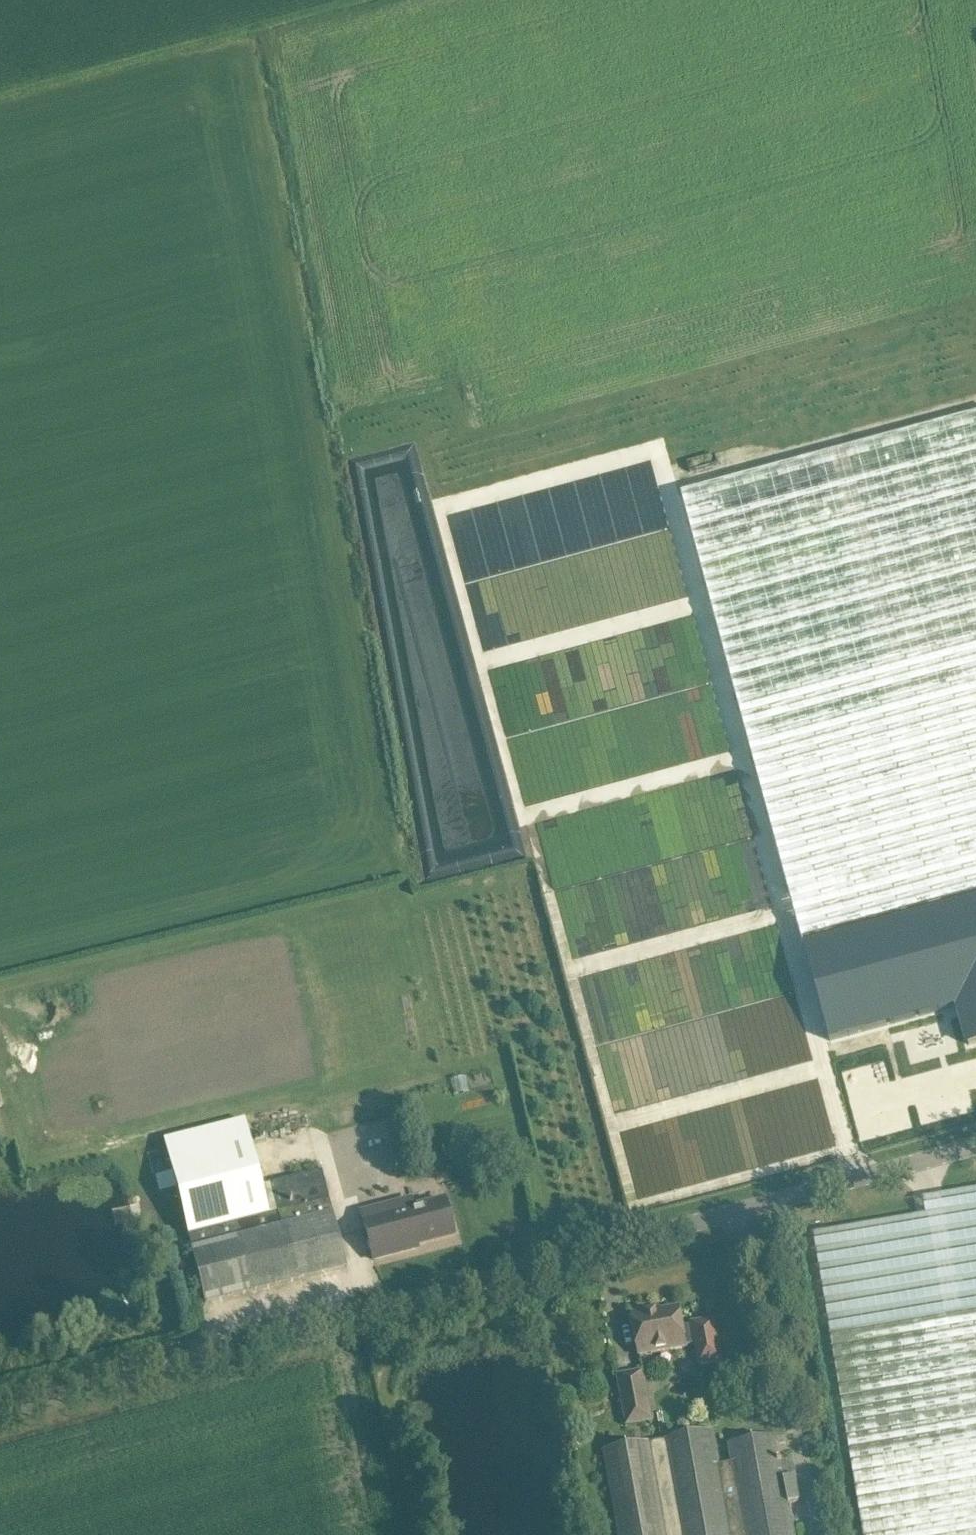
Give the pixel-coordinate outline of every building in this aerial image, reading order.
[(683,495),(804,946),(830,1041),(959,1007),(969,1045),(975,1044),(975,416),(683,495)] [(261,1188),(244,1119),(164,1139),(206,1303),(347,1267),(323,1172),(261,1188)] [(853,1462),(865,1534),(975,1534),(975,1192),(927,1199),(925,1200),(927,1217),(815,1234),(832,1335),(853,1462)] [(413,1208),(411,1200),(361,1213),(369,1241),(374,1260),(417,1249),(416,1244),(453,1235),(444,1200),(413,1208)] [(684,1327),(681,1309),(661,1312),(660,1310),(632,1315),(640,1356),(696,1346),(700,1367),(722,1363),(714,1321),(684,1327)] [(627,1425),(653,1421),(644,1371),(618,1376),(627,1425)] [(713,1431),(604,1451),(619,1534),(795,1534),(789,1504),(800,1502),(795,1478),(797,1478),(793,1456),(781,1458),(777,1436),(730,1445),(733,1463),(719,1465),(713,1431)]
